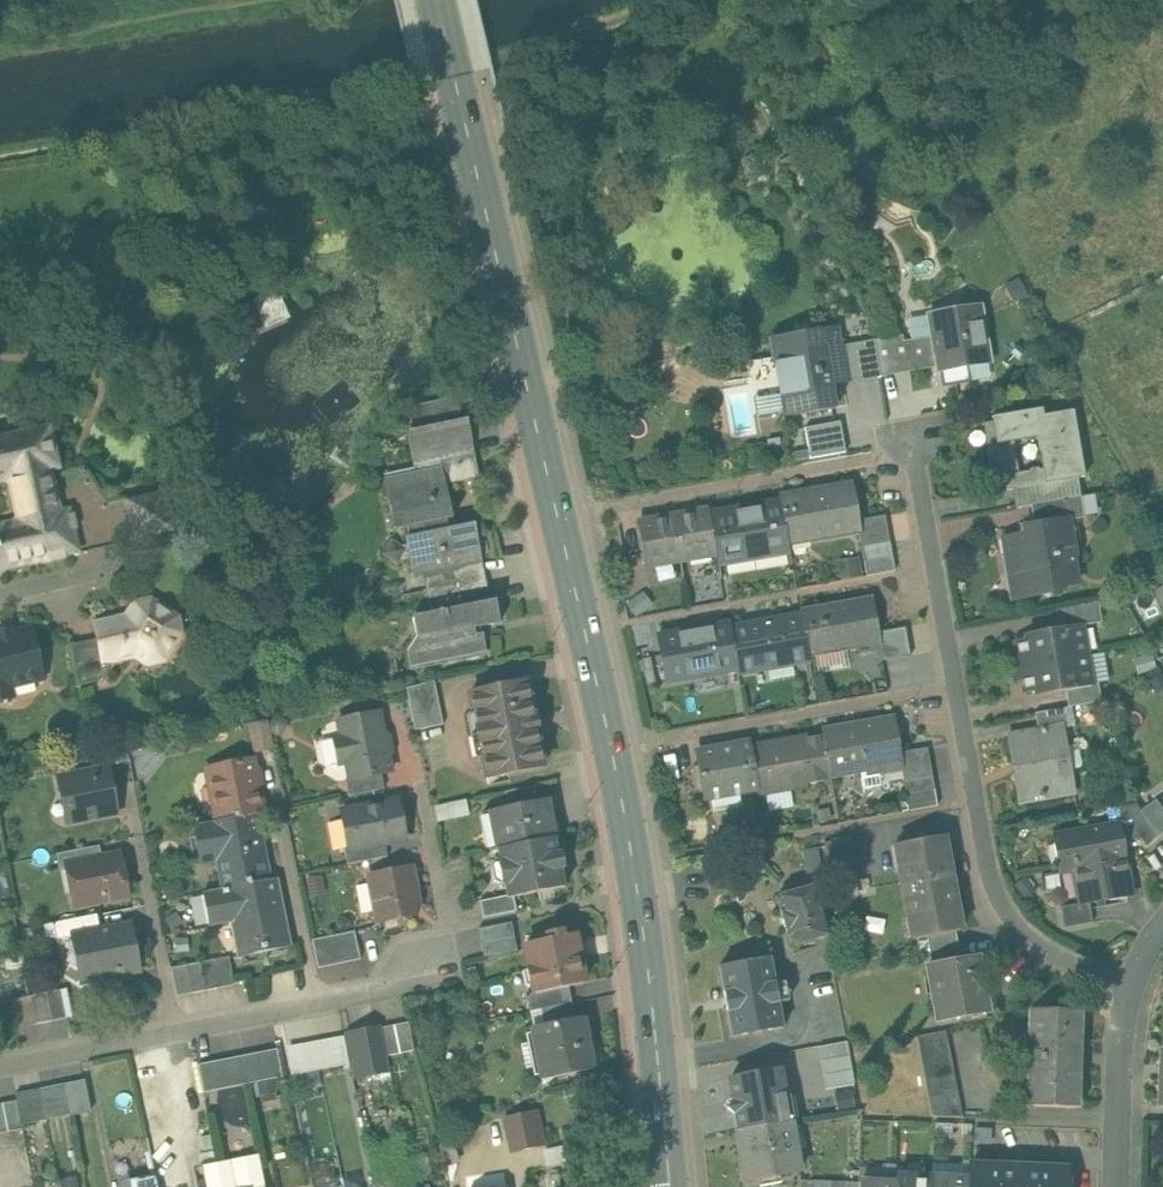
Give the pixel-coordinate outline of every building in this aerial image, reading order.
[(277,287),(252,298),(265,328),(290,317),(285,305),(277,287)] [(979,305),(932,313),(935,335),(911,340),(915,362),(939,358),(941,369),(989,362),(979,305)] [(838,326),(771,337),(774,356),(784,409),(785,416),(836,407),(832,384),(831,384),(829,377),(851,373),(846,344),(841,345),(838,326)] [(904,335),(875,339),(879,368),(915,362),(911,340),(905,341),(904,335)] [(875,339),(846,344),(851,373),(879,368),(875,339)] [(774,356),(747,361),(756,414),(784,409),(774,356)] [(450,398),(431,402),(431,405),(416,409),(411,416),(423,474),(443,470),(445,483),(471,478),(456,402),(450,398)] [(1012,488),(1078,477),(1085,476),(1074,409),(1044,414),(1043,407),(992,416),(993,421),(984,422),(993,475),(1002,473),(1005,489),(1012,488)] [(850,451),(845,418),(809,424),(814,456),(850,451)] [(48,468),(56,466),(48,427),(0,438),(0,478),(10,476),(20,522),(0,526),(0,567),(6,565),(75,549),(67,511),(58,513),(48,468)] [(443,470),(394,480),(413,575),(429,572),(433,588),(427,590),(428,599),(453,594),(447,566),(482,560),(474,523),(448,528),(446,518),(452,517),(443,470)] [(1078,477),(1012,488),(1015,505),(1007,507),(1008,508),(1031,504),(1081,496),(1078,477)] [(851,484),(780,496),(781,501),(788,541),(859,529),(857,519),(851,484)] [(162,496),(129,503),(137,536),(170,528),(162,496)] [(1081,496),(1031,504),(1034,524),(1069,518),(1069,519),(1085,517),(1081,496)] [(781,501),(710,514),(717,552),(718,559),(789,546),(788,541),(781,501)] [(691,513),(684,514),(684,513),(682,513),(683,515),(674,516),(682,559),(689,557),(689,559),(690,558),(690,557),(709,554),(709,555),(710,555),(710,554),(717,552),(710,514),(709,510),(693,513),(693,512),(691,512),(691,513)] [(886,514),(857,519),(859,529),(862,546),(891,541),(886,514)] [(654,518),(655,520),(638,523),(646,565),(654,564),(654,565),(655,565),(655,564),(674,560),(674,561),(675,561),(675,560),(682,559),(674,516),(665,518),(665,517),(663,517),(664,518),(656,519),(656,518),(654,518)] [(1034,524),(1023,526),(1025,533),(1003,537),(1009,574),(1020,572),(1025,597),(1045,593),(1045,594),(1049,597),(1052,592),(1054,591),(1053,587),(1078,583),(1073,556),(1076,555),(1069,519),(1069,518),(1034,524)] [(891,541),(862,546),(865,561),(893,556),(891,541)] [(893,556),(865,561),(868,575),(896,570),(893,556)] [(482,560),(447,566),(453,594),(487,587),(482,560)] [(487,587),(453,594),(455,607),(490,600),(487,587)] [(490,600),(455,607),(453,594),(429,600),(431,612),(422,614),(426,634),(416,636),(407,650),(410,665),(414,664),(414,665),(486,651),(482,632),(475,634),(474,627),(499,621),(494,599),(490,600)] [(872,597),(800,610),(801,615),(808,655),(880,642),(878,632),(872,597)] [(150,601),(135,604),(137,615),(94,624),(99,644),(102,661),(113,659),(150,651),(164,659),(180,633),(177,618),(150,601)] [(1098,601),(1056,609),(1059,627),(1081,623),(1081,625),(1102,621),(1098,601)] [(731,628),(730,628),(738,668),(736,668),(737,673),(757,669),(756,665),(791,658),(792,663),(809,660),(808,655),(801,615),(731,628)] [(730,623),(658,636),(667,681),(736,668),(738,668),(730,628),(731,628),(730,623)] [(1059,627),(1042,630),(1043,635),(1016,640),(1021,666),(1086,655),(1081,625),(1081,623),(1059,627)] [(906,627),(878,632),(880,642),(883,660),(911,655),(906,627)] [(0,630),(0,700),(13,697),(9,679),(21,676),(22,683),(43,678),(31,628),(12,633),(11,628),(0,630)] [(99,644),(72,649),(80,684),(101,680),(113,659),(102,661),(99,644)] [(1086,655),(1021,666),(1026,692),(1052,687),(1053,692),(1066,690),(1091,685),(1091,684),(1086,655)] [(435,681),(407,688),(416,730),(444,724),(435,681)] [(527,681),(470,693),(487,777),(544,766),(536,731),(539,730),(536,716),(534,717),(527,681)] [(1091,685),(1066,690),(1069,706),(1101,701),(1098,683),(1091,684),(1091,685)] [(1066,707),(1035,712),(1038,729),(1062,725),(1063,727),(1069,726),(1066,707)] [(379,713),(339,721),(342,737),(334,739),(339,764),(347,762),(350,779),(351,780),(381,774),(391,772),(379,713)] [(894,718),(822,730),(823,735),(830,775),(902,763),(902,762),(900,752),(894,718)] [(275,745),(268,722),(250,727),(258,751),(275,745)] [(1038,729),(1008,735),(1012,757),(1015,756),(1022,800),(1074,791),(1063,727),(1062,725),(1038,729)] [(799,742),(786,745),(782,742),(752,748),(753,753),(759,786),(760,791),(831,779),(830,775),(823,735),(802,739),(799,742)] [(737,746),(698,753),(698,752),(697,752),(705,797),(706,797),(706,796),(759,786),(753,753),(739,756),(737,746)] [(928,747),(900,752),(902,762),(902,763),(904,780),(932,775),(928,747)] [(251,759),(209,768),(220,821),(255,814),(262,813),(251,759)] [(108,769),(59,779),(68,821),(116,811),(108,769)] [(381,774),(351,780),(350,779),(346,780),(349,796),(385,788),(381,774)] [(932,775),(904,780),(906,794),(935,789),(932,775)] [(535,785),(506,791),(509,807),(538,801),(535,785)] [(935,791),(908,796),(910,810),(938,805),(935,791)] [(1159,798),(1142,810),(1160,836),(1162,834),(1162,804),(1159,798)] [(509,807),(484,812),(491,850),(498,849),(555,837),(548,799),(538,801),(509,807)] [(399,800),(341,812),(348,848),(348,849),(385,842),(406,838),(399,800)] [(1137,803),(1110,808),(1112,823),(1119,822),(1122,838),(1139,835),(1128,820),(1142,810),(1137,803)] [(1160,836),(1142,810),(1128,820),(1139,835),(1146,846),(1160,836)] [(220,821),(195,826),(201,860),(220,856),(226,888),(268,880),(255,814),(220,821)] [(1112,823),(1053,834),(1058,863),(1124,851),(1122,838),(1119,822),(1112,823)] [(944,835),(897,844),(914,938),(929,935),(957,930),(962,929),(944,835)] [(555,837),(498,849),(500,861),(498,861),(503,885),(505,885),(507,896),(507,898),(514,897),(565,886),(561,869),(565,868),(561,852),(558,853),(555,837)] [(853,837),(825,842),(833,884),(861,879),(853,837)] [(385,842),(348,849),(348,848),(345,849),(348,864),(388,856),(385,842)] [(100,845),(57,853),(60,868),(68,867),(68,866),(102,859),(100,845)] [(1124,851),(1058,863),(1060,871),(1073,869),(1080,903),(1081,904),(1089,902),(1132,895),(1124,851)] [(102,859),(68,866),(68,867),(75,903),(127,893),(120,855),(102,859)] [(0,869),(0,898),(12,896),(6,867),(0,869)] [(411,867),(370,875),(379,922),(415,915),(411,899),(413,898),(416,894),(411,867)] [(226,888),(204,893),(210,926),(234,921),(241,955),(243,954),(243,953),(287,944),(287,946),(288,945),(275,878),(268,880),(226,888)] [(818,884),(777,897),(792,946),(833,933),(818,884)] [(507,896),(480,901),(484,917),(517,911),(514,897),(507,898),(507,896)] [(1080,903),(1061,906),(1065,927),(1093,922),(1089,902),(1081,904),(1080,903)] [(97,914),(54,922),(58,939),(72,936),(72,935),(100,929),(97,914)] [(512,922),(479,929),(482,943),(515,936),(512,922)] [(100,929),(72,935),(72,936),(75,948),(67,960),(79,968),(81,982),(95,979),(112,990),(122,974),(140,970),(131,923),(100,929)] [(562,930),(547,933),(548,939),(526,944),(531,970),(527,970),(530,985),(534,984),(536,992),(569,986),(584,983),(574,934),(563,936),(562,930)] [(957,930),(929,935),(931,950),(960,945),(957,930)] [(355,931),(340,934),(346,962),(360,959),(355,931)] [(340,934),(326,937),(332,965),(346,962),(340,934)] [(515,936),(482,943),(484,956),(517,950),(515,936)] [(326,937),(312,940),(318,968),(332,965),(326,937)] [(960,945),(931,950),(934,964),(962,959),(960,945)] [(934,964),(929,965),(940,1020),(941,1020),(940,1015),(986,1006),(988,1011),(989,1011),(979,956),(962,959),(934,964)] [(771,957),(719,967),(731,1037),(783,1028),(771,957)] [(215,959),(201,961),(206,990),(220,987),(215,959)] [(201,961),(187,964),(192,992),(206,990),(201,961)] [(187,964),(172,967),(177,995),(192,992),(187,964)] [(536,992),(527,994),(530,1011),(542,1009),(572,1002),(569,986),(536,992)] [(61,989),(47,992),(52,1020),(67,1017),(61,989)] [(32,995),(13,999),(18,1027),(37,1023),(32,995)] [(572,1002),(542,1009),(545,1025),(576,1019),(572,1002)] [(1080,1009),(1032,1008),(1030,1104),(1077,1105),(1078,1103),(1076,1103),(1077,1088),(1078,1088),(1079,1027),(1078,1027),(1078,1012),(1080,1012),(1080,1009)] [(545,1025),(532,1028),(543,1078),(591,1068),(586,1048),(589,1047),(583,1017),(576,1019),(545,1025)] [(408,1021),(380,1027),(386,1056),(414,1050),(408,1021)] [(380,1027),(350,1033),(359,1076),(389,1070),(386,1056),(380,1027)] [(948,1030),(917,1035),(920,1050),(950,1045),(948,1030)] [(345,1037),(315,1042),(321,1073),(352,1067),(345,1037)] [(847,1041),(819,1046),(826,1088),(855,1083),(847,1041)] [(321,1073),(315,1042),(287,1047),(293,1078),(321,1073)] [(950,1045),(920,1050),(923,1065),(953,1059),(950,1045)] [(277,1048),(261,1052),(266,1080),(283,1077),(277,1048)] [(261,1052),(198,1064),(204,1092),(266,1080),(261,1052)] [(953,1059),(923,1065),(926,1080),(956,1075),(953,1059)] [(781,1070),(729,1079),(733,1100),(728,1108),(735,1113),(739,1131),(790,1121),(786,1121),(782,1096),(786,1095),(781,1070)] [(956,1075),(926,1080),(928,1095),(959,1089),(956,1075)] [(85,1079),(66,1083),(72,1113),(72,1114),(91,1111),(85,1079)] [(66,1083),(41,1088),(47,1118),(72,1114),(72,1113),(66,1083)] [(41,1088),(16,1093),(17,1099),(22,1123),(47,1118),(41,1088)] [(959,1089),(928,1095),(932,1115),(964,1116),(959,1089)] [(0,1102),(0,1132),(22,1128),(22,1123),(17,1099),(0,1102)] [(535,1111),(504,1117),(512,1152),(542,1145),(535,1111)] [(790,1121),(739,1131),(748,1180),(799,1171),(790,1121)] [(970,1165),(970,1178),(969,1186),(1068,1186),(1069,1170),(970,1165)] [(132,1180),(133,1186),(157,1186),(155,1175),(132,1180)] [(898,1175),(897,1183),(897,1186),(933,1186),(934,1176),(898,1175)] [(934,1176),(933,1186),(969,1186),(970,1178),(934,1176)]
